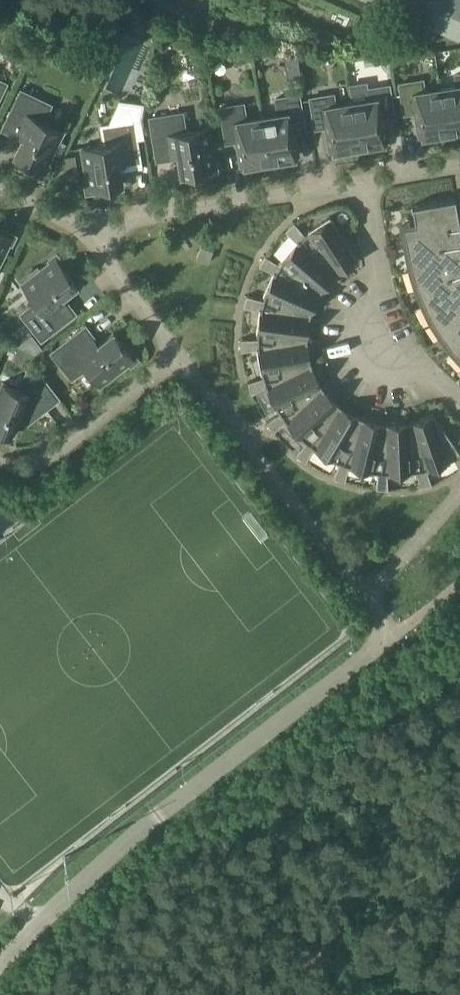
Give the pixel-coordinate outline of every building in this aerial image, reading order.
[(441,28),(444,20),(459,27),(459,0),(377,0),(441,28)] [(190,29),(179,24),(175,22),(172,31),(186,37),(190,29)] [(449,134),(459,132),(459,73),(456,73),(457,83),(441,86),(449,134)] [(449,134),(441,86),(425,89),(423,79),(400,82),(405,113),(419,111),(423,135),(432,134),(433,136),(449,134)] [(352,101),(359,148),(375,146),(375,143),(385,141),(381,117),(395,114),(390,84),(366,88),(368,98),(352,101)] [(48,163),(64,130),(43,120),(51,104),(21,89),(2,128),(22,138),(14,155),(29,162),(28,165),(46,173),(50,164),(48,163)] [(261,110),(270,163),(286,160),(286,158),(295,156),(291,131),(305,129),(299,93),(276,97),(278,108),(261,110)] [(359,148),(352,101),(335,103),(334,93),(311,97),(315,127),(329,125),(333,150),(343,148),(343,151),(359,148)] [(141,163),(137,139),(145,138),(141,118),(144,103),(119,99),(108,124),(101,125),(104,143),(82,146),(88,183),(84,183),(86,193),(106,190),(106,187),(122,184),(119,166),(141,163)] [(270,163),(261,110),(245,113),(244,102),(220,106),(226,142),(240,140),(244,164),(254,163),(254,165),(270,163)] [(198,175),(218,172),(217,162),(214,162),(208,126),(185,129),(182,112),(150,117),(157,160),(178,156),(181,175),(198,172),(198,175)] [(54,182),(78,178),(74,157),(63,158),(54,182)] [(455,197),(412,205),(415,219),(417,232),(405,235),(408,250),(412,269),(417,267),(422,283),(417,284),(425,303),(429,301),(437,316),(446,329),(442,332),(454,348),(458,345),(459,348),(459,223),(455,197)] [(285,230),(297,240),(298,239),(337,273),(337,272),(357,259),(358,259),(331,216),(308,231),(308,232),(305,235),(294,222),(285,230)] [(17,235),(0,227),(0,262),(9,242),(12,244),(17,235)] [(336,273),(337,273),(298,239),(297,240),(281,259),(282,260),(280,264),(265,255),(259,265),(274,272),(274,271),(321,292),(321,291),(336,273)] [(213,250),(202,246),(197,257),(208,261),(213,250)] [(62,295),(77,284),(67,271),(69,269),(57,253),(49,259),(51,261),(22,284),(35,302),(21,313),(42,339),(76,313),(62,295)] [(320,292),(321,292),(274,271),(274,272),(263,295),(265,295),(263,299),(247,295),(244,306),(260,309),(260,307),(311,314),(310,313),(320,292)] [(241,350),(257,348),(257,347),(308,339),(308,338),(307,338),(310,315),(311,315),(311,314),(260,307),(260,309),(257,334),(258,334),(258,338),(241,338),(241,350)] [(131,365),(139,359),(126,343),(124,345),(114,331),(99,343),(86,325),(51,352),(72,378),(86,367),(100,385),(129,363),(131,365)] [(34,353),(42,347),(32,334),(18,345),(34,353)] [(308,339),(257,347),(257,348),(261,373),(263,373),(264,377),(248,382),(252,393),(266,386),(265,385),(312,363),(311,362),(311,363),(307,339),(308,339)] [(273,431),(285,421),(285,420),(322,385),(311,364),(312,364),(312,363),(265,385),(266,386),(277,409),(278,408),(281,412),(267,421),(273,431)] [(59,398),(45,379),(26,372),(19,389),(4,382),(0,391),(0,433),(6,432),(12,435),(20,416),(28,420),(29,421),(59,398)] [(323,386),(322,385),(285,420),(285,421),(303,439),(303,438),(307,441),(296,454),(306,461),(314,448),(313,447),(339,403),(338,403),(322,386),(323,386)] [(345,481),(349,466),(348,466),(360,416),(339,404),(340,404),(339,403),(313,447),(314,448),(335,461),(336,460),(340,461),(334,477),(345,481)] [(409,421),(426,469),(427,469),(451,461),(450,459),(454,457),(459,469),(459,449),(459,450),(433,413),(432,413),(410,421),(409,421)] [(361,416),(360,416),(348,466),(349,466),(373,472),(374,471),(378,471),(376,488),(388,489),(387,473),(386,473),(384,422),(361,417),(361,416)] [(432,484),(427,469),(426,469),(409,421),(408,421),(385,422),(384,422),(386,473),(387,473),(413,472),(413,471),(417,470),(420,486),(432,484)]
